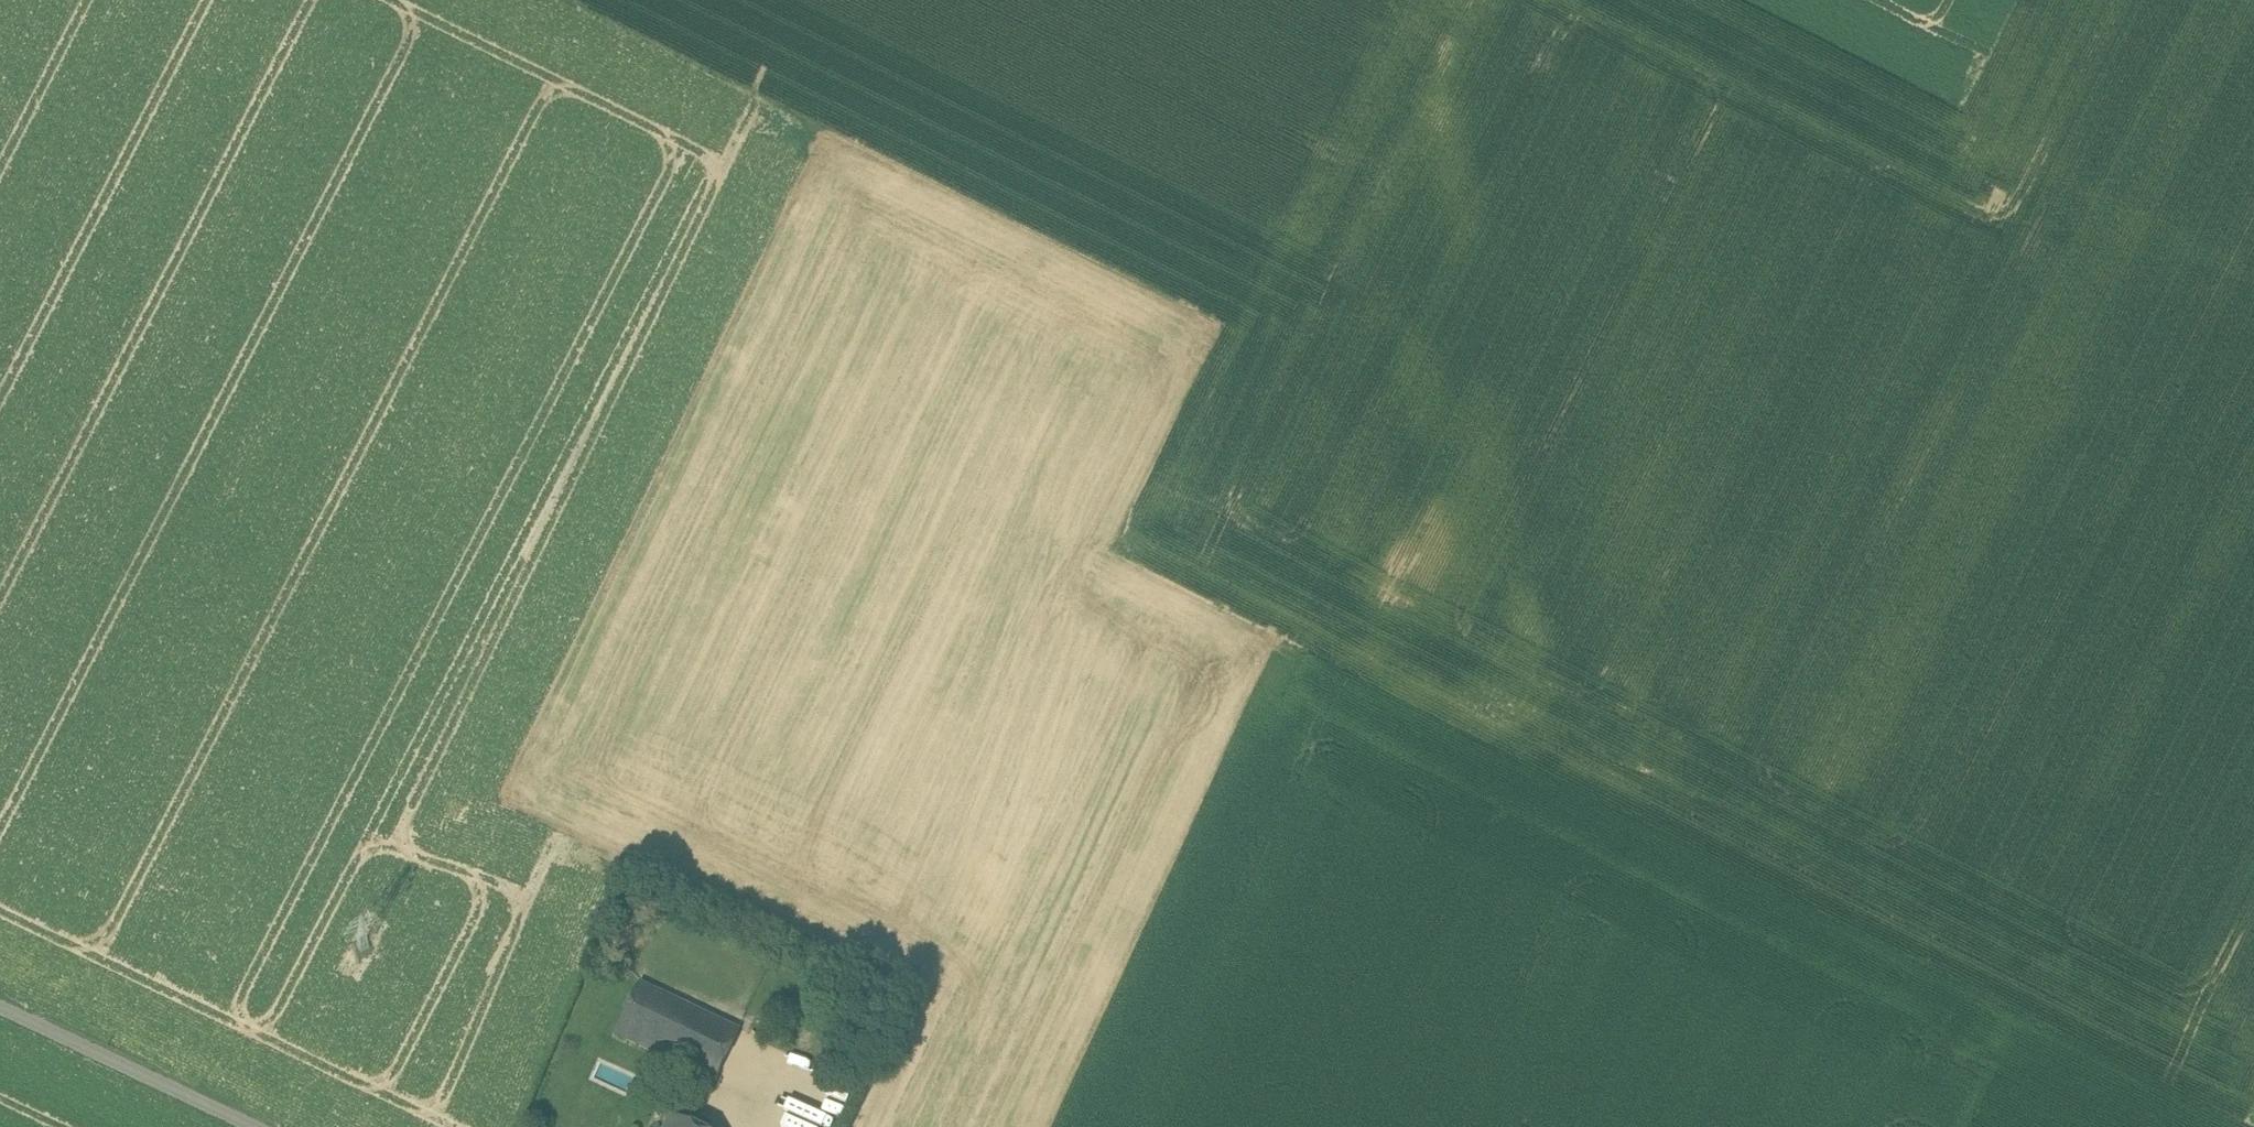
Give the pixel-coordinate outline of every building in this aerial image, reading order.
[(740,1028),(640,981),(615,1034),(715,1081),(740,1028)] [(665,1126),(696,1126),(671,1115),(665,1126)]
